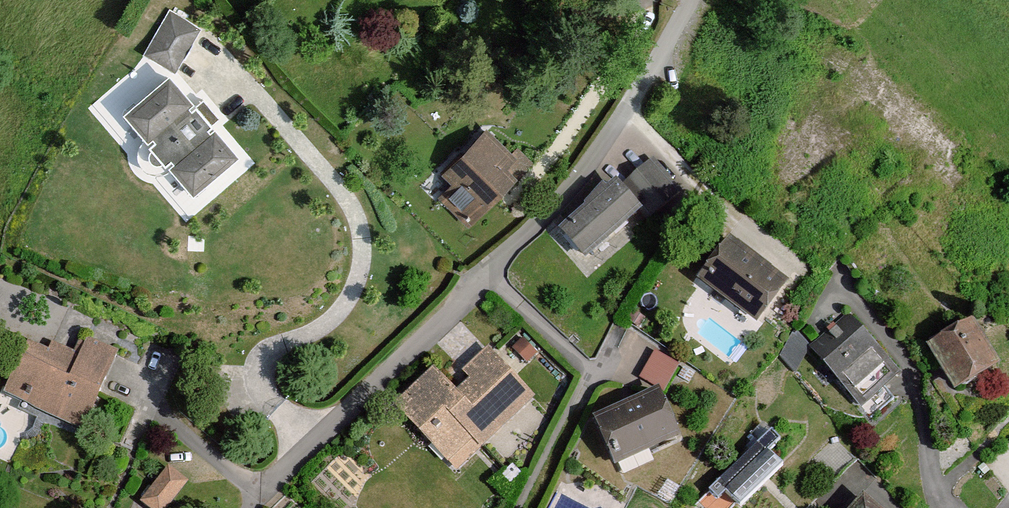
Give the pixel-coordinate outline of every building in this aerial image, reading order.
[(204,35),(173,16),(148,58),(174,74),(178,77),(204,35)] [(241,149),(174,74),(126,116),(193,192),(241,149)] [(488,125),(443,165),(483,211),(529,171),(488,125)] [(681,191),(655,160),(629,182),(655,213),(681,191)] [(614,182),(558,233),(590,267),(645,217),(614,182)] [(788,290),(729,246),(698,289),(757,332),(788,290)] [(997,368),(967,318),(920,345),(950,395),(997,368)] [(895,372),(859,330),(821,363),(857,405),(895,372)] [(821,359),(838,344),(827,331),(809,346),(821,359)] [(18,350),(0,387),(0,394),(78,431),(117,350),(88,337),(70,375),(18,350)] [(431,365),(395,399),(460,468),(537,396),(491,347),(450,385),(431,365)] [(667,389),(682,362),(656,348),(642,374),(667,389)] [(664,387),(600,417),(623,466),(687,436),(664,387)] [(777,440),(766,429),(705,488),(714,497),(720,490),(736,506),(778,465),(765,451),(777,440)] [(152,507),(167,507),(190,478),(169,462),(141,499),(152,507)] [(868,494),(857,507),(885,507),(868,494)]
